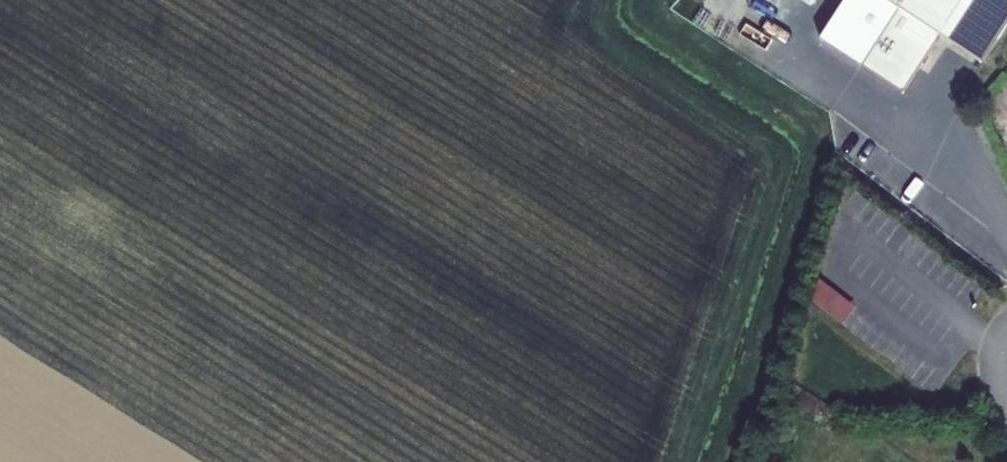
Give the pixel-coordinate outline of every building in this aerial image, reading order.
[(817,38),(900,92),(937,36),(979,64),(1006,21),(1006,0),(842,0),(817,38)]
